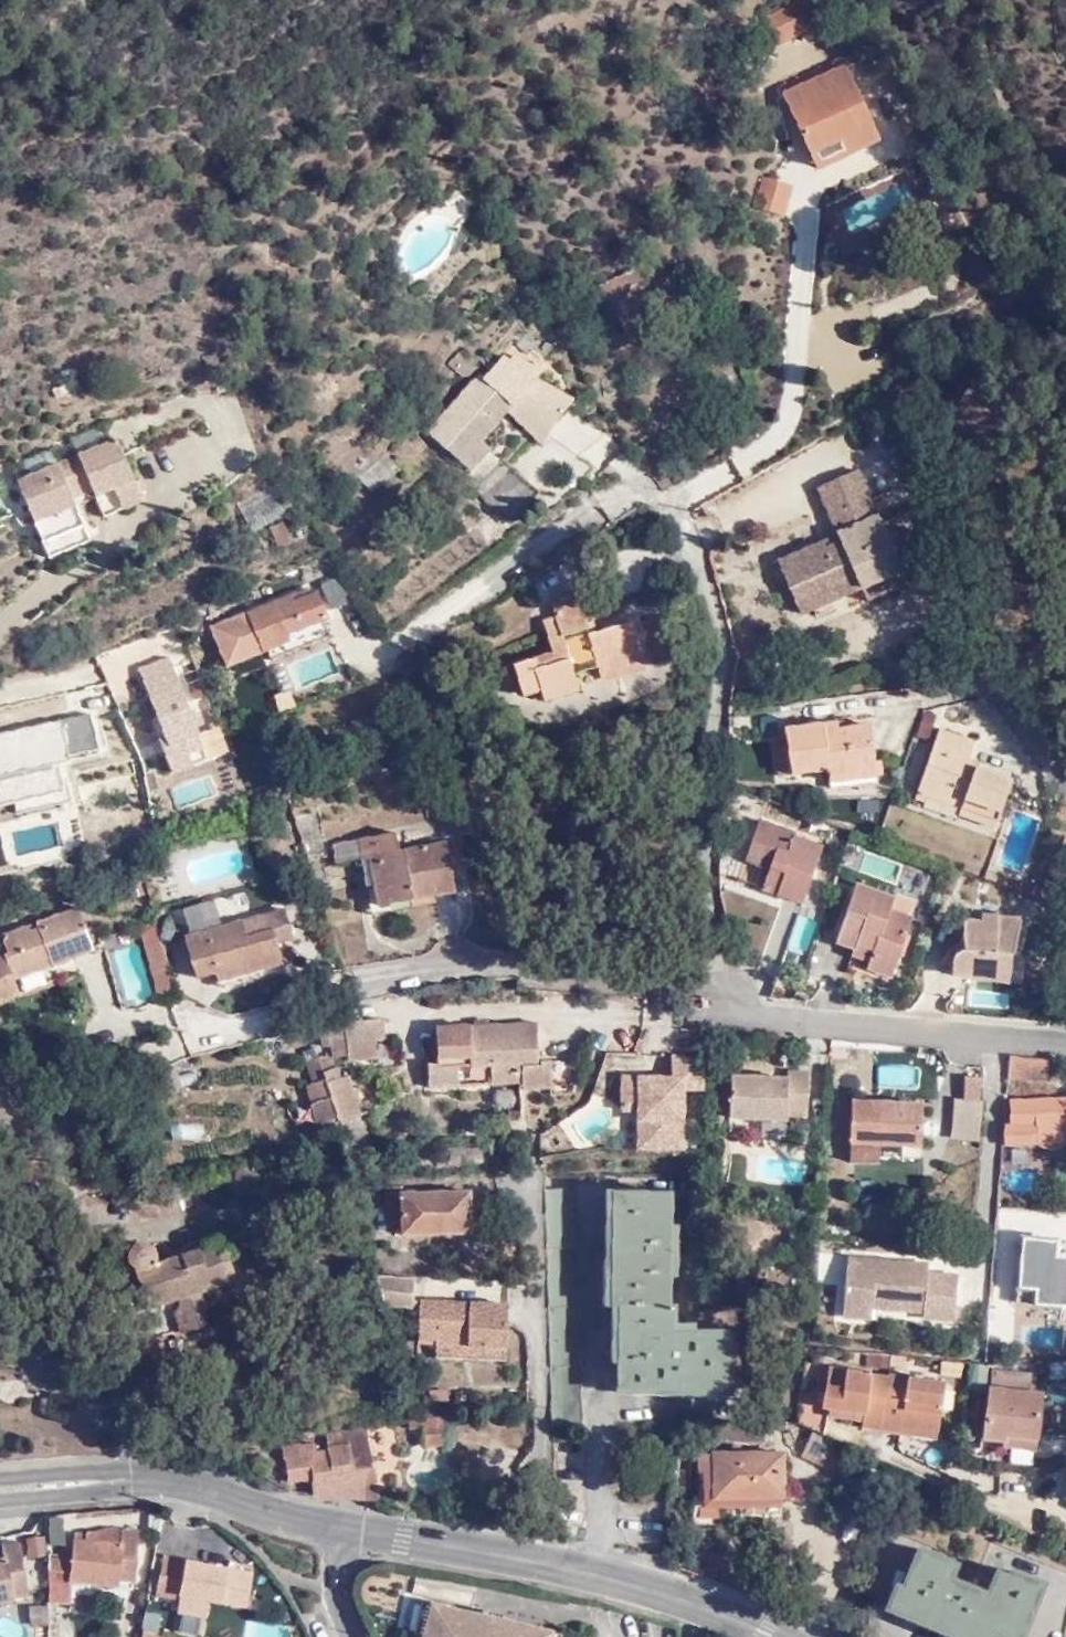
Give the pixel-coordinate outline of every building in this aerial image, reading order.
[(801,0),(791,0),(762,13),(774,39),(811,24),(801,0)] [(838,133),(845,150),(873,137),(842,68),(845,66),(839,52),(775,82),(805,148),(838,133)] [(805,148),(813,165),(845,150),(838,133),(805,148)] [(762,175),(752,207),(786,217),(795,185),(762,175)] [(634,269),(590,290),(596,301),(640,279),(634,269)] [(462,381),(473,369),(456,353),(446,364),(462,381)] [(518,358),(507,369),(528,388),(534,382),(540,377),(518,358)] [(528,388),(507,369),(498,361),(481,379),(476,375),(425,431),(467,465),(487,445),(477,437),(508,407),(542,436),(570,405),(534,382),(528,388)] [(116,450),(19,495),(53,569),(94,550),(78,515),(99,506),(108,526),(145,508),(142,504),(148,501),(142,489),(136,491),(116,450)] [(505,462),(475,492),(505,522),(535,489),(505,462)] [(857,575),(896,555),(856,469),(813,490),(838,542),(822,551),(817,542),(775,562),(803,615),(863,586),(857,575)] [(274,485),(233,506),(249,536),(289,515),(274,485)] [(264,536),(273,552),(290,542),(282,527),(264,536)] [(901,566),(896,555),(857,575),(863,586),(901,566)] [(295,589),(208,623),(226,667),(288,642),(292,652),(328,636),(323,622),(330,618),(320,589),(298,597),(295,589)] [(607,667),(613,684),(642,676),(625,622),(584,635),(573,601),(545,610),(548,618),(533,623),(545,660),(508,672),(516,697),(531,693),(536,706),(572,695),(568,679),(590,672),(607,667)] [(168,658),(137,669),(163,736),(157,738),(170,773),(206,759),(168,658)] [(596,689),(613,684),(607,667),(590,672),(596,689)] [(764,712),(746,715),(749,726),(766,723),(764,712)] [(817,761),(866,753),(860,718),(849,721),(846,712),(771,725),(774,743),(781,771),(818,765),(817,761)] [(101,759),(93,717),(0,735),(0,779),(101,759)] [(969,734),(934,723),(915,778),(956,793),(951,807),(986,819),(1004,771),(961,757),(969,734)] [(781,771),(774,743),(762,745),(768,773),(781,771)] [(869,773),(866,753),(817,761),(818,765),(821,781),(869,773)] [(74,798),(68,770),(4,784),(10,811),(74,798)] [(780,826),(746,815),(733,853),(756,860),(748,883),(788,897),(808,840),(778,830),(780,826)] [(390,831),(355,837),(358,855),(366,854),(376,902),(452,887),(442,839),(394,848),(390,831)] [(861,950),(855,967),(880,975),(896,925),(873,917),(878,902),(841,889),(822,944),(843,953),(846,944),(861,950)] [(60,981),(54,963),(93,950),(78,906),(0,934),(0,936),(4,951),(0,952),(0,1002),(60,981)] [(285,909),(183,936),(195,980),(214,974),(216,981),(282,964),(276,945),(293,940),(285,909)] [(992,915),(970,915),(972,946),(964,951),(965,964),(977,964),(978,970),(1022,971),(1034,910),(991,910),(992,915)] [(151,942),(165,1001),(177,998),(159,940),(151,942)] [(160,1002),(165,1001),(151,942),(142,944),(146,960),(160,1002)] [(839,961),(855,967),(861,950),(846,944),(843,953),(839,961)] [(1054,983),(1054,1003),(1065,1003),(1065,984),(1054,983)] [(390,1035),(385,1015),(337,1024),(340,1039),(333,1040),(335,1056),(354,1054),(354,1059),(380,1056),(378,1037),(390,1035)] [(461,1074),(463,1076),(462,1059),(495,1060),(496,1076),(523,1076),(523,1086),(555,1085),(554,1056),(539,1055),(539,1021),(441,1020),(441,1057),(432,1057),(461,1074)] [(635,1117),(636,1158),(688,1156),(686,1095),(703,1094),(701,1053),(609,1056),(609,1073),(620,1073),(622,1117),(635,1117)] [(1046,1056),(1010,1054),(1009,1066),(1009,1073),(1047,1074),(1046,1056)] [(463,1081),(463,1076),(461,1074),(432,1057),(431,1057),(430,1081),(463,1081)] [(324,1085),(335,1122),(365,1115),(355,1076),(345,1079),(342,1069),(321,1075),(324,1085)] [(795,1077),(738,1074),(736,1117),(792,1119),(792,1116),(814,1116),(816,1071),(796,1070),(795,1077)] [(979,1103),(981,1078),(965,1078),(963,1102),(979,1103)] [(320,1125),(335,1122),(324,1085),(314,1088),(318,1103),(314,1104),(320,1125)] [(879,1136),(924,1138),(925,1101),(853,1099),(852,1135),(879,1136)] [(1004,1140),(1038,1140),(1053,1145),(1061,1146),(1065,1139),(1065,1099),(1016,1099),(1015,1123),(1005,1123),(1004,1140)] [(877,1165),(878,1153),(879,1136),(852,1135),(851,1164),(877,1165)] [(923,1154),(924,1138),(879,1136),(878,1153),(923,1154)] [(406,1183),(389,1183),(389,1201),(404,1201),(406,1237),(476,1234),(475,1189),(407,1193),(406,1183)] [(679,1194),(624,1192),(617,1302),(623,1303),(620,1383),(728,1393),(733,1334),(675,1330),(677,1305),(669,1305),(675,1260),(690,1260),(693,1244),(675,1241),(679,1194)] [(140,1327),(183,1314),(202,1307),(196,1289),(236,1275),(226,1240),(198,1249),(194,1241),(175,1248),(178,1257),(156,1264),(153,1251),(140,1241),(132,1243),(128,1249),(126,1262),(132,1275),(125,1278),(140,1327)] [(1058,1261),(1058,1241),(1017,1241),(1017,1313),(1065,1313),(1065,1261),(1058,1261)] [(852,1304),(878,1306),(931,1311),(931,1319),(960,1320),(963,1274),(936,1272),(936,1263),(858,1256),(852,1304)] [(417,1277),(376,1273),(384,1303),(414,1305),(417,1277)] [(990,1314),(1013,1316),(1014,1299),(992,1296),(990,1314)] [(490,1347),(491,1359),(507,1360),(511,1304),(421,1299),(419,1336),(437,1337),(437,1343),(490,1347)] [(877,1316),(878,1306),(852,1304),(850,1315),(877,1316)] [(183,1314),(187,1326),(206,1320),(202,1307),(183,1314)] [(990,1314),(987,1347),(1009,1348),(1013,1316),(990,1314)] [(437,1355),(491,1359),(490,1347),(437,1343),(437,1355)] [(1001,1429),(1035,1433),(1039,1393),(1040,1390),(1035,1389),(1037,1371),(1031,1370),(992,1366),(989,1386),(984,1435),(1000,1437),(1001,1429)] [(902,1425),(937,1431),(946,1381),(890,1372),(889,1376),(829,1368),(823,1407),(847,1411),(865,1415),(864,1421),(863,1427),(900,1433),(902,1425)] [(865,1415),(847,1411),(846,1417),(864,1421),(865,1415)] [(415,1416),(406,1417),(407,1426),(422,1425),(422,1444),(443,1442),(444,1412),(415,1416)] [(728,1441),(782,1443),(781,1422),(728,1423),(728,1441)] [(317,1477),(316,1493),(376,1493),(365,1423),(326,1428),(329,1447),(318,1448),(318,1440),(282,1442),(283,1459),(290,1459),(290,1478),(317,1477)] [(936,1440),(937,1431),(902,1425),(900,1433),(936,1440)] [(492,1426),(458,1431),(460,1449),(496,1445),(492,1426)] [(1034,1446),(1035,1433),(1001,1429),(1000,1437),(999,1442),(1034,1446)] [(851,1466),(861,1451),(834,1438),(832,1441),(819,1435),(807,1458),(837,1472),(843,1461),(851,1466)] [(713,1506),(788,1506),(787,1454),(704,1454),(704,1474),(713,1474),(713,1506)] [(66,1547),(65,1519),(49,1519),(49,1547),(66,1547)] [(69,1556),(45,1554),(47,1602),(67,1601),(69,1578),(114,1583),(115,1579),(129,1582),(135,1530),(118,1527),(116,1542),(73,1536),(69,1556)] [(10,1597),(7,1568),(19,1566),(15,1539),(0,1541),(0,1599),(10,1597)] [(941,1636),(1022,1636),(1045,1583),(1010,1568),(1006,1576),(995,1572),(986,1594),(952,1580),(958,1565),(917,1548),(901,1586),(895,1584),(883,1613),(941,1636)] [(243,1605),(249,1571),(184,1558),(184,1555),(160,1550),(153,1588),(243,1605)] [(7,1568),(10,1597),(23,1595),(19,1566),(7,1568)] [(435,1604),(427,1636),(555,1636),(556,1633),(435,1604)] [(137,1625),(135,1636),(153,1636),(154,1629),(137,1625)]
